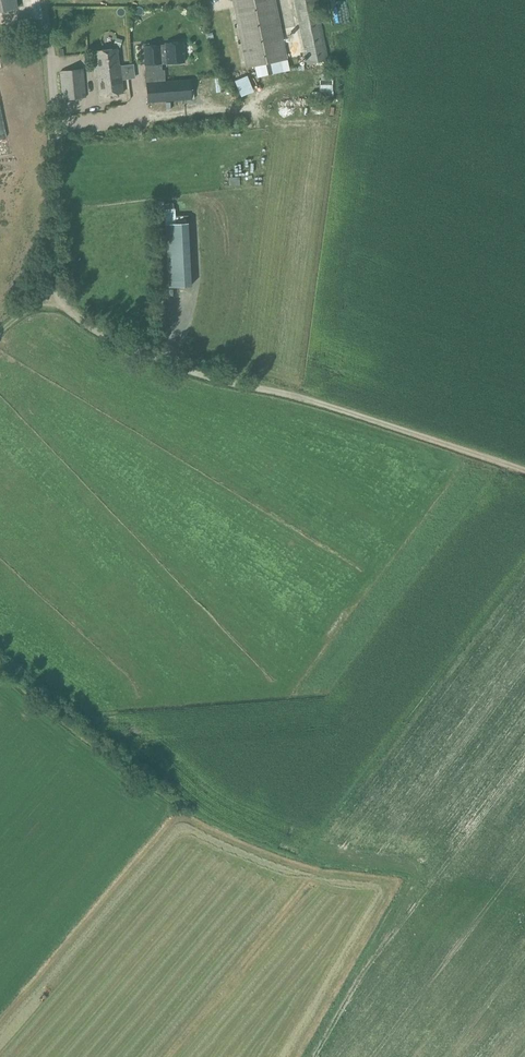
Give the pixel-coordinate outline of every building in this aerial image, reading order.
[(18,8),(16,0),(0,0),(0,12),(18,8)] [(288,59),(276,0),(231,0),(246,68),(288,59)] [(329,60),(316,0),(294,0),(307,65),(329,60)] [(165,44),(145,46),(146,71),(145,71),(146,82),(147,103),(191,100),(190,79),(164,80),(164,70),(162,70),(161,62),(166,62),(166,63),(184,62),(183,42),(165,43),(165,44)] [(123,92),(120,65),(119,65),(117,48),(95,51),(97,68),(96,68),(99,95),(123,92)] [(63,100),(86,97),(83,68),(59,70),(63,100)] [(242,208),(250,205),(248,200),(240,203),(242,208)] [(165,224),(169,287),(191,286),(188,223),(165,224)]
